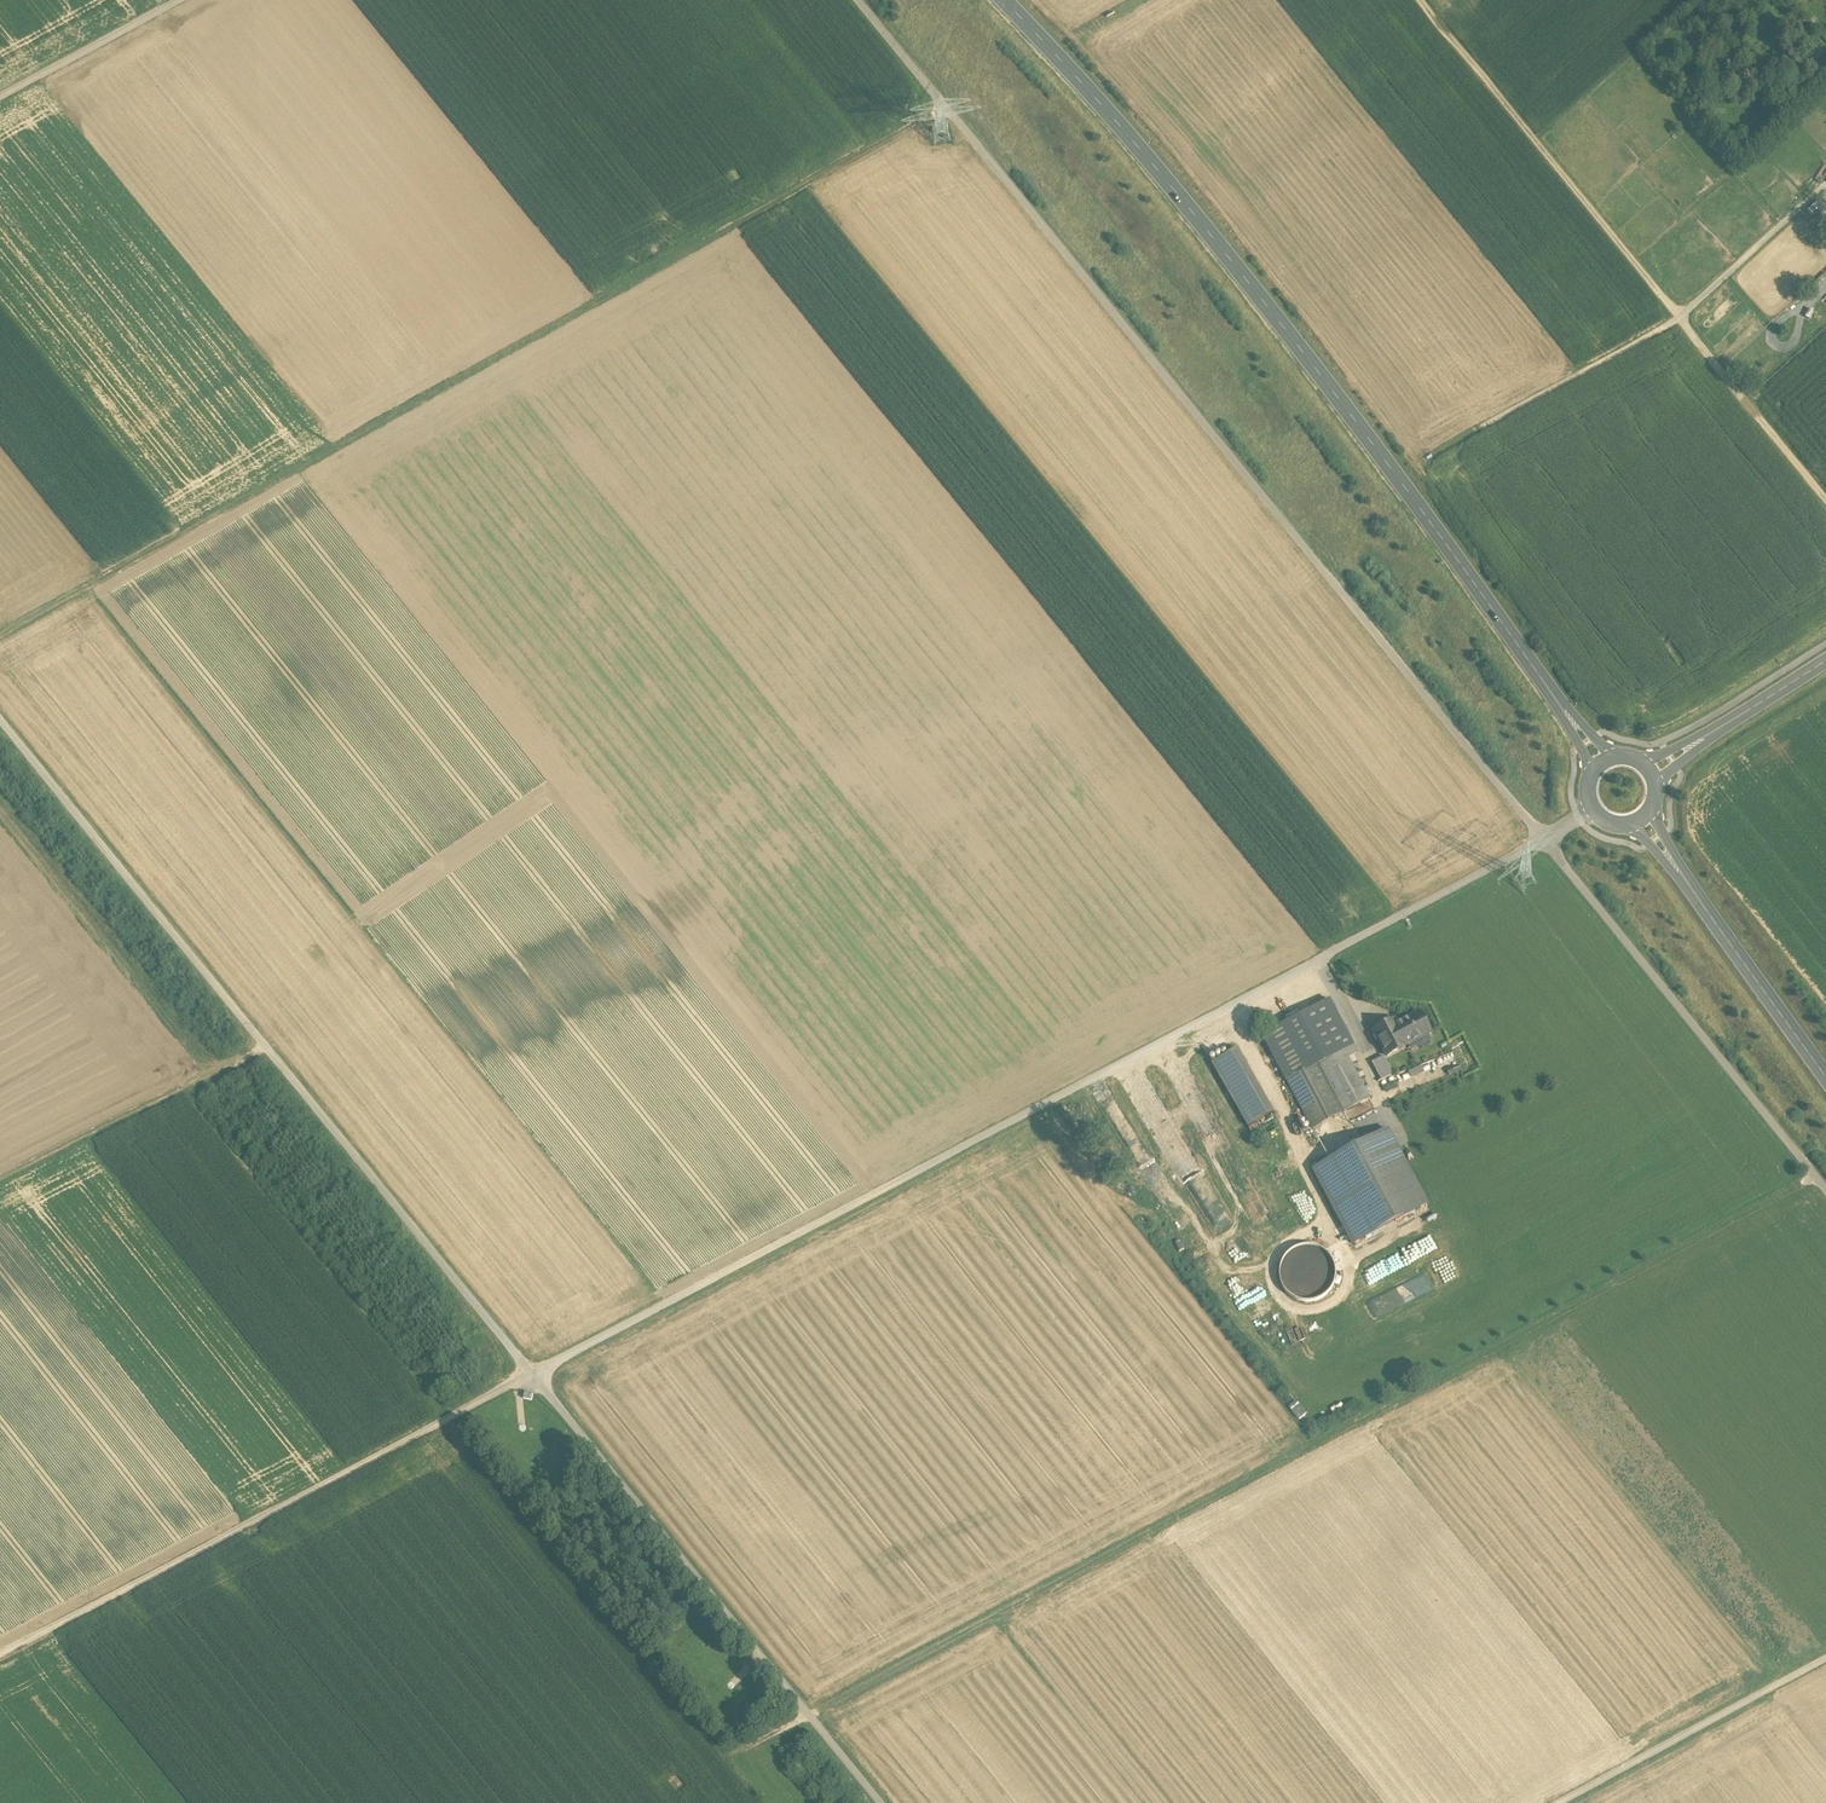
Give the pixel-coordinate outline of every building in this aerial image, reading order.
[(1329,999),(1262,1035),(1285,1079),(1286,1079),(1312,1128),(1369,1098),(1348,1057),(1357,1052),(1329,999)] [(1419,1013),(1396,1025),(1394,1021),(1373,1031),(1386,1055),(1398,1049),(1396,1045),(1403,1041),(1405,1045),(1415,1040),(1418,1047),(1429,1041),(1426,1034),(1429,1033),(1419,1013)] [(1273,1111),(1237,1048),(1212,1063),(1248,1126),(1273,1111)] [(1383,1056),(1371,1062),(1381,1079),(1392,1073),(1383,1056)] [(1316,1169),(1354,1240),(1425,1203),(1387,1132),(1316,1169)] [(1281,1262),(1280,1271),(1281,1280),(1285,1288),(1291,1294),(1299,1298),(1308,1299),(1318,1297),(1326,1292),(1332,1285),(1336,1276),(1336,1266),(1333,1257),(1327,1249),(1318,1244),(1309,1242),(1299,1244),(1291,1248),(1285,1254),(1281,1262)] [(1394,1343),(1411,1340),(1408,1325),(1392,1327),(1394,1343)] [(1300,1418),(1307,1410),(1295,1399),(1288,1407),(1300,1418)]
